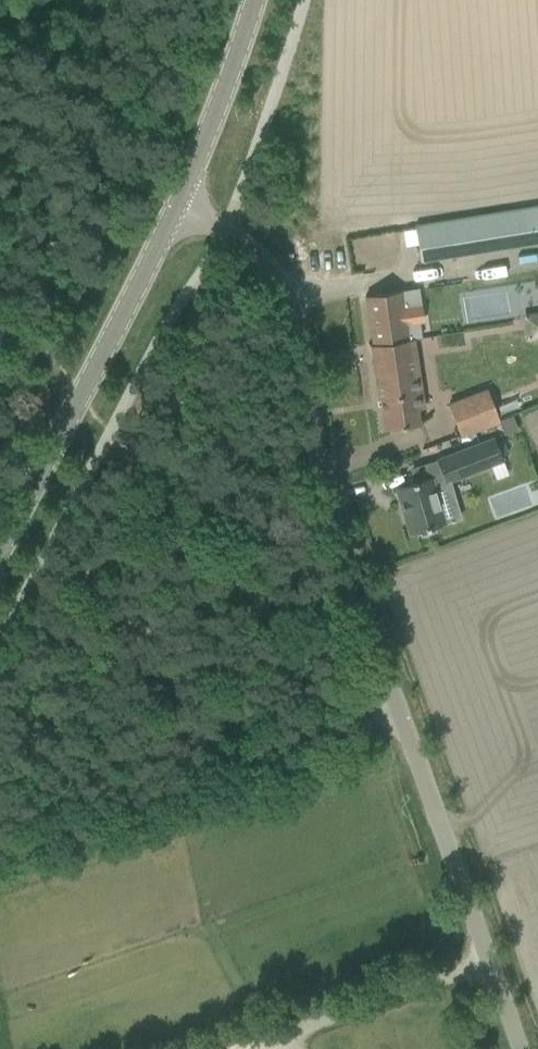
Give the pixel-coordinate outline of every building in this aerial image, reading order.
[(420,261),(537,242),(537,206),(414,226),(420,261)] [(372,345),(370,344),(377,399),(379,399),(384,430),(419,425),(414,394),(421,393),(413,339),(407,340),(400,291),(364,297),(372,345)] [(522,339),(537,336),(537,309),(518,313),(522,339)] [(447,405),(459,435),(498,420),(486,390),(447,405)] [(511,415),(498,420),(503,433),(516,428),(511,415)] [(493,438),(436,460),(441,474),(445,483),(449,481),(502,461),(493,438)] [(413,482),(395,487),(408,533),(418,530),(420,536),(435,531),(434,526),(444,523),(444,522),(460,517),(449,481),(445,483),(441,474),(413,482)]
